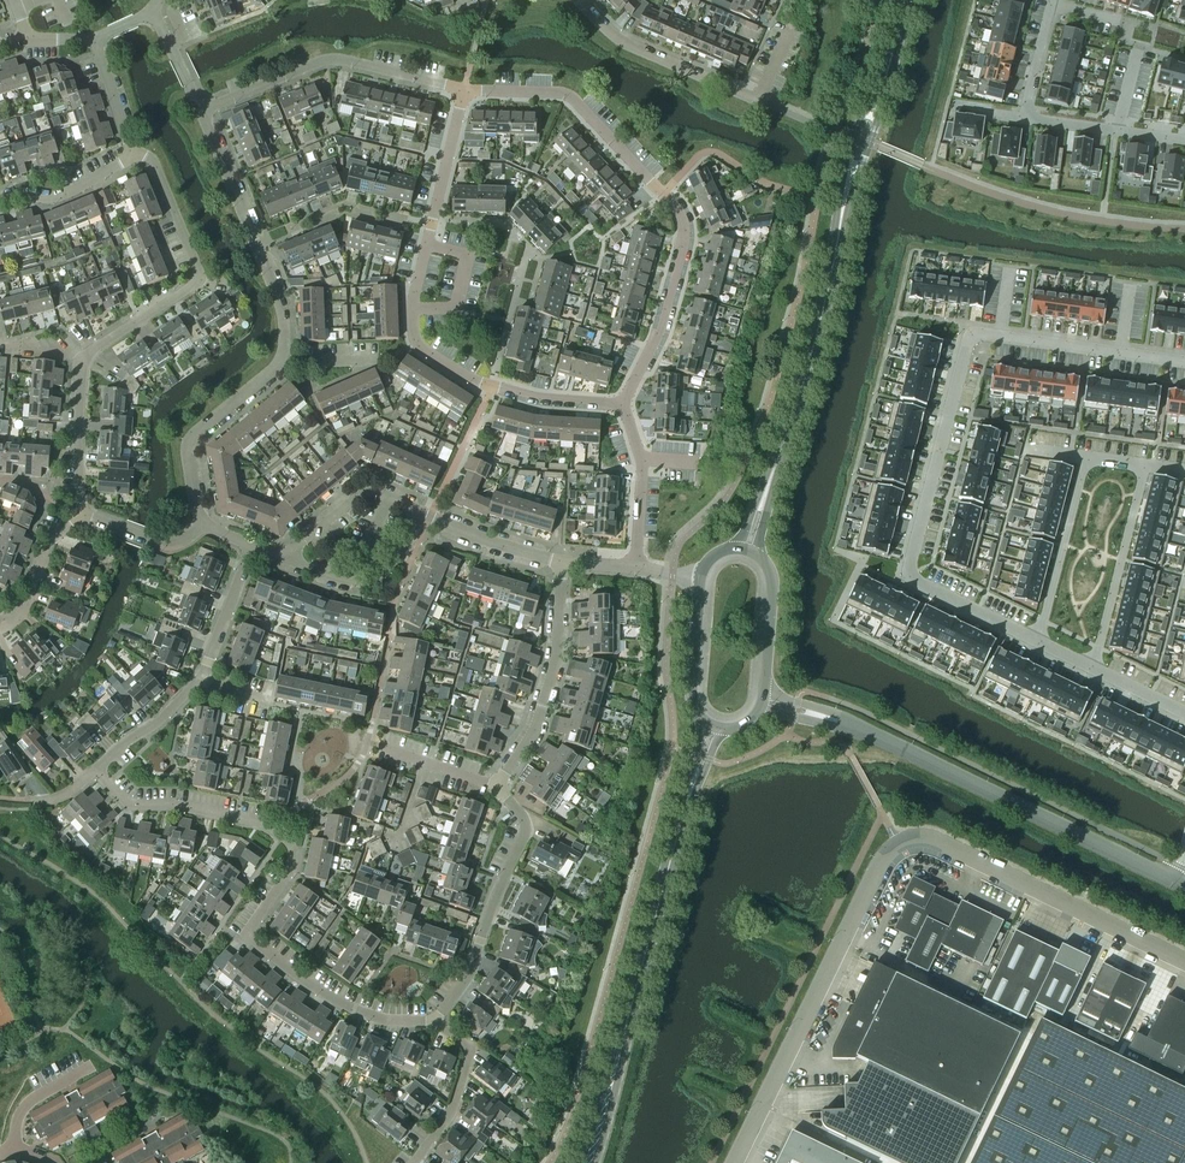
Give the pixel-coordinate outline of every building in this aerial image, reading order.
[(236,4),(234,0),(212,0),(206,2),(211,14),(236,4)] [(454,5),(452,0),(430,0),(432,5),(433,5),(434,9),(439,7),(440,10),(454,5)] [(610,5),(619,15),(625,10),(631,17),(643,1),(643,0),(615,0),(610,5)] [(763,7),(748,0),(735,0),(730,11),(750,20),(751,16),(757,19),(763,7)] [(997,8),(1022,15),(1025,3),(1015,0),(999,0),(997,8)] [(1128,10),(1132,0),(1118,0),(1116,6),(1128,10)] [(1141,14),(1145,0),(1132,0),(1128,10),(1141,14)] [(1141,14),(1154,18),(1159,0),(1145,0),(1141,14)] [(643,1),(631,17),(641,21),(638,28),(650,33),(658,14),(650,11),(652,7),(648,6),(648,5),(643,1)] [(215,25),(236,18),(240,16),(236,4),(211,14),(215,25)] [(1174,20),(1184,24),(1184,10),(1178,7),(1174,20)] [(658,14),(650,33),(662,39),(672,16),(673,13),(661,8),(658,14)] [(997,8),(994,20),(1019,27),(1022,15),(997,8)] [(672,16),(662,39),(674,44),(682,24),(674,21),(676,18),(672,16)] [(741,20),(739,24),(745,27),(752,30),(754,26),(747,23),(741,20)] [(994,20),(991,32),(1016,39),(1019,27),(994,20)] [(682,24),(674,44),(686,49),(696,26),(692,24),(690,28),(682,24)] [(696,26),(686,49),(698,54),(709,29),(697,24),(696,26)] [(1062,28),(1059,41),(1084,47),(1087,35),(1062,28)] [(709,29),(698,54),(710,59),(721,34),(709,29)] [(991,32),(988,44),(1015,51),(1015,50),(1013,50),(1016,39),(991,32)] [(721,34),(710,59),(722,64),(733,39),(721,34)] [(733,39),(722,64),(734,69),(737,63),(746,67),(754,48),(733,39)] [(1059,41),(1056,53),(1081,59),(1084,47),(1059,41)] [(988,44),(984,56),(1012,63),(1015,51),(988,44),(987,44),(988,44)] [(1053,65),(1078,71),(1081,59),(1056,53),(1053,65)] [(979,55),(976,68),(981,69),(1009,76),(1012,63),(984,56),(979,55)] [(19,69),(16,60),(8,63),(18,91),(31,86),(25,67),(19,69)] [(1159,78),(1157,85),(1170,88),(1176,65),(1177,65),(1163,61),(1162,69),(1160,68),(1158,78),(1159,78)] [(18,91),(8,63),(1,65),(4,74),(0,75),(0,82),(4,95),(18,91)] [(1053,65),(1050,77),(1075,83),(1078,71),(1053,65)] [(1170,88),(1183,92),(1184,83),(1184,67),(1177,65),(1176,65),(1170,88)] [(49,68),(34,73),(39,88),(53,83),(57,82),(58,86),(63,100),(69,98),(78,96),(78,95),(73,81),(71,74),(55,66),(49,68)] [(981,69),(978,81),(1006,88),(1009,76),(981,69)] [(1050,77),(1047,89),(1076,96),(1076,95),(1072,94),(1075,83),(1050,77)] [(966,83),(965,84),(973,86),(977,87),(975,96),(1002,103),(1006,88),(978,81),(974,80),(967,78),(967,79),(966,83)] [(354,109),(359,87),(346,83),(341,106),(354,109)] [(318,91),(315,85),(303,90),(311,111),(324,106),(330,104),(324,89),(318,91)] [(365,118),(366,112),(372,90),(359,87),(354,109),(360,110),(358,116),(365,118)] [(1076,96),(1047,89),(1044,102),(1072,110),(1076,96)] [(301,121),(307,119),(305,114),(311,111),(303,90),(291,95),(301,121)] [(379,115),(384,93),(372,90),(366,112),(379,115)] [(78,96),(69,98),(73,112),(101,103),(99,95),(93,97),(90,98),(88,92),(78,95),(78,96)] [(390,124),(391,118),(397,96),(384,93),(379,115),(377,121),(390,124)] [(301,121),(291,95),(278,100),(287,121),(293,118),(295,123),(301,121)] [(404,121),(409,99),(397,96),(391,118),(404,121)] [(417,124),(422,102),(409,99),(404,121),(417,124)] [(430,127),(435,105),(422,102),(417,124),(430,127)] [(101,103),(73,112),(78,126),(97,120),(95,114),(104,111),(102,103),(101,103)] [(272,117),(280,113),(278,108),(270,111),(272,117)] [(250,111),(229,120),(234,132),(255,124),(256,124),(260,122),(257,116),(253,118),(250,111)] [(40,112),(31,115),(33,121),(42,118),(40,112)] [(484,142),(484,135),(485,112),(471,112),(471,134),(464,134),(464,142),(484,142)] [(497,135),(498,112),(485,112),(484,135),(497,135)] [(511,136),(510,136),(511,113),(498,112),(497,135),(504,136),(504,140),(510,140),(511,136)] [(274,122),(282,119),(280,113),(272,117),(274,122)] [(523,136),(524,113),(511,113),(510,136),(511,136),(523,136)] [(538,144),(538,137),(536,137),(537,114),(524,113),(523,136),(523,144),(538,144)] [(30,115),(22,117),(25,124),(32,122),(30,115)] [(947,123),(943,141),(953,142),(953,138),(979,142),(981,142),(981,141),(980,141),(983,121),(984,120),(982,120),(973,119),(973,118),(966,117),(966,118),(957,117),(957,116),(955,116),(954,124),(947,123)] [(58,117),(51,119),(54,127),(61,125),(58,117)] [(16,120),(7,123),(8,127),(10,129),(18,127),(16,120)] [(78,126),(71,128),(75,141),(82,139),(110,130),(108,123),(99,126),(98,122),(97,120),(78,126)] [(334,133),(335,133),(340,131),(337,123),(331,125),(334,133)] [(255,124),(234,132),(239,144),(260,136),(256,124),(255,124)] [(329,135),(334,133),(331,125),(325,128),(329,135)] [(564,154),(580,138),(571,128),(555,144),(564,154)] [(110,130),(82,139),(87,154),(106,148),(104,141),(113,138),(110,130)] [(1014,159),(1013,168),(1023,169),(1025,154),(1017,153),(1018,149),(1019,142),(1020,132),(1009,131),(1009,132),(1002,131),(1002,136),(997,136),(996,144),(1000,145),(999,157),(1014,159)] [(282,141),(290,138),(287,132),(280,135),(282,141)] [(260,136),(239,144),(244,156),(265,148),(270,146),(272,145),(267,133),(260,136)] [(310,143),(316,140),(313,133),(307,135),(310,143)] [(47,167),(54,164),(52,155),(58,153),(52,134),(38,139),(47,167)] [(305,145),(310,143),(307,135),(301,137),(305,145)] [(1037,139),(1033,168),(1060,171),(1063,150),(1062,150),(1062,154),(1054,153),(1056,141),(1048,140),(1048,138),(1039,137),(1039,139),(1037,139)] [(284,146),(292,143),(290,138),(282,141),(284,146)] [(567,168),(589,148),(580,138),(564,154),(568,159),(563,164),(567,168)] [(47,167),(38,139),(24,143),(30,162),(36,160),(39,169),(47,167)] [(345,139),(343,146),(350,148),(352,141),(345,139)] [(399,140),(397,148),(404,150),(410,151),(412,143),(399,140)] [(1074,140),(1070,168),(1087,171),(1087,172),(1099,173),(1101,155),(1091,153),(1092,142),(1074,140)] [(8,143),(0,145),(0,165),(2,171),(8,169),(11,178),(19,176),(10,147),(10,148),(8,143)] [(19,176),(27,173),(24,164),(30,162),(24,143),(10,147),(19,176)] [(313,152),(321,148),(319,143),(311,147),(313,152)] [(412,143),(410,151),(423,154),(423,153),(425,147),(425,146),(412,143)] [(265,148),(244,156),(249,169),(270,160),(268,154),(272,152),(270,146),(265,148)] [(305,155),(313,152),(311,147),(303,150),(305,155)] [(1124,165),(1123,175),(1142,178),(1142,182),(1151,183),(1153,168),(1145,167),(1146,160),(1145,160),(1147,150),(1127,147),(1126,157),(1122,156),(1121,165),(1124,165)] [(576,178),(581,173),(598,157),(589,148),(567,168),(576,178)] [(506,161),(509,154),(504,151),(500,159),(506,161)] [(512,164),(515,156),(509,154),(506,161),(512,164)] [(290,165),(298,162),(296,157),(288,160),(290,165)] [(581,173),(590,182),(607,167),(598,157),(581,173)] [(1158,166),(1154,193),(1161,194),(1162,190),(1180,192),(1184,160),(1165,157),(1164,167),(1158,166)] [(319,166),(321,171),(330,194),(343,189),(333,166),(336,164),(334,159),(319,166)] [(348,159),(346,169),(351,171),(347,190),(360,193),(366,168),(367,163),(348,159)] [(282,168),(290,165),(288,160),(280,163),(282,168)] [(531,172),(534,165),(529,162),(525,170),(531,172)] [(536,175),(540,167),(534,165),(531,172),(536,175)] [(972,165),(971,171),(981,174),(982,166),(972,165)] [(266,175),(274,171),(272,166),(264,170),(266,175)] [(318,199),(330,194),(321,171),(319,166),(306,170),(309,176),(318,199)] [(616,176),(607,167),(590,182),(585,187),(594,197),(599,192),(616,176)] [(690,195),(694,193),(713,184),(710,177),(718,173),(716,167),(707,171),(700,174),(697,167),(692,173),(694,176),(688,179),(691,188),(687,189),(690,195)] [(366,168),(360,193),(372,196),(378,172),(366,168)] [(258,178),(266,175),(264,170),(256,173),(258,178)] [(378,172),(372,196),(385,199),(391,175),(378,172)] [(551,183),(557,178),(553,173),(547,179),(551,183)] [(391,175),(385,199),(398,202),(404,178),(391,175)] [(130,199),(151,190),(145,176),(124,185),(130,199)] [(306,204),(318,199),(309,176),(297,180),(306,204)] [(625,186),(616,176),(599,192),(608,201),(625,186)] [(404,178),(398,202),(411,205),(417,181),(404,178)] [(555,188),(561,182),(557,178),(551,183),(555,188)] [(294,209),(306,204),(297,180),(285,185),(294,209)] [(696,208),(700,206),(719,197),(716,190),(724,186),(722,180),(713,184),(694,193),(697,201),(693,203),(696,208)] [(282,214),(294,209),(285,185),(273,190),(282,214)] [(750,185),(741,188),(744,196),(753,192),(750,185)] [(550,196),(554,193),(549,186),(545,190),(550,196)] [(625,186),(608,201),(603,206),(614,218),(614,217),(618,223),(633,213),(626,202),(634,195),(625,186)] [(466,213),(466,188),(453,188),(452,213),(466,213)] [(479,214),(479,188),(466,188),(466,213),(479,214)] [(492,214),(492,189),(479,188),(479,214),(492,214)] [(505,215),(506,189),(492,189),(492,214),(505,215)] [(135,212),(156,204),(151,190),(130,199),(135,212)] [(270,219),(282,214),(273,190),(260,195),(270,219)] [(109,208),(116,205),(110,191),(96,196),(102,209),(109,207),(109,208)] [(569,202),(575,197),(571,192),(565,198),(569,202)] [(556,203),(560,199),(554,193),(550,196),(556,203)] [(702,221),(706,220),(725,211),(725,210),(722,203),(730,199),(728,193),(719,197),(700,206),(703,214),(699,216),(702,221)] [(1112,193),(1110,201),(1119,203),(1120,196),(1118,193),(1112,193)] [(89,222),(101,217),(93,197),(81,202),(89,222)] [(573,207),(579,201),(575,197),(569,202),(573,207)] [(1149,197),(1148,206),(1154,207),(1156,198),(1149,197)] [(518,226),(537,209),(528,199),(509,217),(518,226)] [(77,227),(87,223),(89,222),(81,202),(69,207),(77,227)] [(146,224),(150,222),(162,218),(156,204),(135,212),(141,226),(146,223),(146,224)] [(568,215),(572,212),(566,205),(562,209),(568,215)] [(734,206),(725,210),(725,211),(706,220),(709,227),(705,229),(708,235),(712,233),(730,224),(732,229),(743,225),(734,206)] [(65,232),(77,227),(69,207),(56,212),(65,232)] [(111,214),(109,208),(109,207),(102,209),(105,216),(111,214)] [(527,236),(546,218),(537,209),(518,226),(527,236)] [(34,220),(32,211),(24,213),(31,241),(45,238),(40,218),(34,220)] [(587,221),(593,216),(589,211),(582,217),(587,221)] [(52,237),(65,232),(56,212),(44,217),(52,237)] [(574,222),(578,218),(572,212),(568,215),(574,222)] [(18,224),(12,226),(17,245),(19,252),(33,248),(31,241),(24,213),(16,215),(18,224)] [(536,245),(555,228),(550,223),(554,219),(550,215),(546,218),(527,236),(536,245)] [(591,226),(594,222),(597,220),(593,216),(587,221),(591,226)] [(757,219),(759,229),(769,228),(772,217),(757,219)] [(3,218),(0,219),(0,237),(3,249),(17,245),(12,226),(6,227),(3,218)] [(131,246),(152,237),(146,224),(146,223),(141,226),(125,232),(131,246)] [(359,251),(365,227),(352,223),(349,237),(341,235),(342,242),(347,244),(346,248),(359,251)] [(545,255),(564,238),(567,235),(558,225),(555,228),(536,245),(545,255)] [(657,252),(661,239),(643,235),(645,229),(635,226),(629,245),(657,252)] [(372,254),(378,230),(365,227),(359,251),(372,254)] [(113,237),(123,233),(121,228),(111,232),(113,237)] [(334,238),(330,228),(318,233),(328,256),(340,251),(337,244),(342,242),(341,235),(334,238)] [(753,229),(750,239),(763,242),(765,233),(753,229)] [(384,257),(390,233),(378,230),(372,254),(384,257)] [(620,242),(625,238),(620,232),(615,235),(620,242)] [(706,245),(704,251),(708,252),(729,258),(729,257),(731,250),(740,252),(742,246),(732,243),(733,243),(736,232),(720,233),(718,239),(712,237),(710,246),(706,245)] [(316,261),(328,256),(318,233),(306,238),(316,261)] [(397,260),(403,236),(390,233),(384,257),(397,260)] [(615,245),(620,242),(615,235),(610,239),(615,245)] [(136,259),(157,251),(152,237),(131,246),(136,259)] [(304,266),(316,261),(306,238),(294,243),(304,266)] [(103,248),(108,246),(113,244),(111,239),(101,243),(103,248)] [(94,251),(103,248),(101,243),(92,247),(94,251)] [(291,271),(304,266),(294,243),(282,248),(291,271)] [(111,254),(116,252),(113,244),(108,246),(111,254)] [(654,265),(657,252),(629,245),(626,257),(632,259),(654,265)] [(73,252),(74,254),(76,259),(85,255),(83,250),(80,251),(80,249),(73,252)] [(142,272),(163,264),(157,251),(136,259),(142,272)] [(115,264),(120,262),(116,252),(111,254),(115,264)] [(702,259),(700,265),(705,266),(725,272),(725,271),(734,274),(736,266),(741,267),(743,261),(738,260),(729,257),(729,258),(708,252),(706,260),(702,259)] [(66,263),(76,259),(74,254),(64,258),(66,263)] [(610,266),(611,260),(603,258),(601,264),(610,266)] [(35,259),(21,262),(23,268),(37,264),(35,259)] [(651,277),(654,265),(632,259),(628,271),(651,277)] [(21,262),(14,264),(15,270),(23,268),(21,262)] [(568,282),(572,269),(547,262),(543,275),(568,282)] [(148,286),(168,278),(163,264),(142,272),(148,286)] [(608,272),(610,266),(601,264),(600,270),(608,272)] [(698,273),(696,279),(701,280),(721,285),(723,278),(732,280),(738,282),(740,275),(734,274),(725,271),(725,272),(705,266),(702,274),(698,273)] [(909,298),(921,300),(925,275),(926,271),(913,269),(909,298)] [(647,290),(651,277),(628,271),(625,284),(647,290)] [(122,280),(128,278),(126,272),(119,275),(122,280)] [(113,308),(120,305),(117,296),(123,293),(115,275),(102,280),(113,308)] [(565,294),(568,282),(543,275),(540,288),(565,294)] [(937,277),(925,275),(921,300),(933,302),(937,277)] [(334,286),(339,284),(336,276),(331,278),(334,286)] [(937,277),(933,302),(946,303),(949,279),(937,277)] [(127,295),(134,292),(128,278),(122,280),(127,295)] [(949,279),(946,303),(958,305),(962,280),(949,279)] [(113,308),(102,280),(88,286),(96,304),(101,302),(105,311),(113,308)] [(694,287),(693,293),(697,294),(717,300),(719,292),(734,296),(736,289),(721,285),(701,280),(699,288),(694,287)] [(974,282),(962,280),(958,305),(971,307),(974,282)] [(974,282),(971,307),(983,309),(986,284),(974,282)] [(603,291),(604,285),(596,283),(595,289),(603,291)] [(644,302),(647,290),(625,284),(621,296),(644,302)] [(22,289),(24,297),(29,317),(42,314),(36,293),(34,286),(22,289)] [(86,319),(93,316),(90,307),(96,304),(88,286),(75,291),(86,319)] [(57,287),(49,290),(51,295),(59,293),(57,287)] [(374,302),(397,301),(396,287),(374,288),(374,302)] [(561,307),(565,294),(540,288),(537,300),(561,307)] [(601,297),(603,291),(595,289),(593,295),(601,297)] [(49,290),(36,293),(42,314),(55,310),(51,295),(49,290)] [(301,305),(323,304),(323,290),(300,291),(301,305)] [(59,293),(51,295),(55,310),(64,306),(68,316),(75,313),(78,322),(86,319),(75,291),(61,297),(60,293),(59,293)] [(239,291),(234,295),(238,301),(244,298),(239,291)] [(1042,318),(1045,293),(1033,291),(1030,316),(1042,318)] [(1045,293),(1042,318),(1054,320),(1057,295),(1045,293)] [(213,295),(201,303),(214,323),(219,331),(230,325),(228,322),(234,318),(232,312),(234,311),(225,296),(217,301),(213,295)] [(1066,321),(1070,297),(1057,295),(1054,320),(1066,321)] [(640,315),(644,302),(621,296),(618,309),(640,315)] [(16,321),(29,317),(24,297),(11,300),(16,321)] [(1066,321),(1078,323),(1082,298),(1070,297),(1066,321)] [(1094,300),(1082,298),(1078,323),(1090,325),(1094,300)] [(16,321),(11,300),(0,303),(0,311),(3,324),(16,321)] [(558,320),(558,319),(561,307),(537,300),(533,312),(533,313),(544,316),(558,320)] [(1094,300),(1090,325),(1103,326),(1106,302),(1094,300)] [(375,315),(397,314),(397,301),(374,302),(375,315)] [(688,309),(687,315),(691,316),(711,321),(713,313),(723,316),(723,314),(724,310),(715,307),(695,301),(693,310),(688,309)] [(201,303),(189,311),(197,324),(192,328),(200,340),(199,340),(200,341),(208,336),(203,329),(214,323),(201,303)] [(301,318),(324,317),(323,304),(301,305),(301,318)] [(1151,332),(1163,333),(1166,309),(1154,307),(1151,332)] [(596,316),(598,310),(589,308),(588,314),(596,316)] [(541,328),(544,316),(533,313),(533,312),(519,309),(516,322),(541,328)] [(637,327),(640,315),(618,309),(615,321),(637,327)] [(1178,310),(1166,309),(1163,333),(1175,335),(1178,310)] [(1175,335),(1184,336),(1184,311),(1178,310),(1175,335)] [(375,328),(398,327),(397,314),(375,315),(375,328)] [(594,322),(596,316),(588,314),(586,320),(594,322)] [(685,323),(683,329),(687,330),(707,335),(708,335),(710,327),(719,330),(719,329),(724,330),(725,325),(721,323),(711,321),(691,316),(689,324),(685,323)] [(302,331),(324,330),(324,317),(301,318),(302,331)] [(178,319),(166,327),(178,346),(188,339),(191,345),(199,340),(200,340),(192,328),(186,332),(178,319)] [(730,319),(728,324),(738,327),(739,321),(730,319)] [(633,340),(637,327),(615,321),(611,334),(633,340)] [(537,341),(541,328),(516,322),(513,334),(537,341)] [(166,327),(153,335),(162,348),(156,351),(164,363),(171,358),(167,352),(178,346),(166,327)] [(376,341),(398,340),(398,327),(375,328),(376,341)] [(580,338),(582,330),(576,329),(574,337),(580,338)] [(302,344),(325,343),(324,330),(302,331),(302,344)] [(586,340),(588,332),(582,330),(580,338),(586,340)] [(681,336),(679,343),(683,344),(704,349),(706,341),(715,344),(717,337),(708,335),(707,335),(687,330),(685,338),(681,336)] [(534,353),(537,341),(513,334),(509,347),(534,353)] [(911,335),(908,348),(939,356),(939,357),(943,343),(911,335)] [(605,345),(607,337),(601,336),(599,344),(605,345)] [(611,347),(613,339),(607,337),(605,345),(611,347)] [(142,342),(130,350),(142,369),(152,362),(157,371),(165,366),(164,363),(156,351),(151,355),(142,342)] [(677,350),(675,356),(680,358),(700,363),(702,355),(711,358),(713,351),(704,349),(683,344),(681,352),(677,350)] [(530,366),(534,353),(509,347),(506,360),(519,363),(530,366)] [(908,348),(904,361),(910,362),(936,368),(939,357),(939,356),(908,348)] [(130,350),(117,358),(127,372),(126,374),(121,381),(138,391),(139,387),(132,376),(142,369),(130,350)] [(570,377),(576,355),(563,351),(557,373),(570,377)] [(603,354),(601,361),(595,383),(608,387),(614,365),(616,358),(603,354)] [(582,380),(588,358),(576,355),(570,377),(582,380)] [(406,383),(418,364),(407,357),(395,376),(406,383)] [(595,383),(601,361),(588,358),(582,380),(595,383)] [(673,364),(671,370),(676,372),(696,377),(698,369),(707,372),(709,365),(700,363),(680,358),(677,365),(673,364)] [(17,374),(18,360),(11,359),(10,374),(17,374)] [(63,379),(64,371),(54,370),(55,363),(35,361),(33,376),(63,379)] [(910,362),(907,374),(933,381),(933,382),(936,368),(910,362)] [(528,375),(530,366),(519,363),(517,372),(528,375)] [(417,390),(429,372),(418,364),(406,383),(417,390)] [(1003,394),(1006,369),(994,367),(990,398),(1002,399),(1003,394)] [(1015,395),(1018,370),(1006,369),(1003,394),(1015,395)] [(1015,395),(1014,401),(1026,403),(1030,372),(1018,370),(1015,395)] [(372,397),(384,392),(375,371),(363,377),(372,397)] [(428,397),(440,378),(429,372),(417,390),(428,397)] [(1030,372),(1026,403),(1038,404),(1042,374),(1030,372)] [(385,385),(390,383),(386,374),(381,376),(385,385)] [(907,374),(904,387),(930,394),(933,382),(933,381),(907,374)] [(1050,406),(1051,400),(1054,375),(1042,374),(1038,404),(1050,406)] [(1054,375),(1051,400),(1063,402),(1066,377),(1054,375)] [(62,387),(63,379),(33,376),(32,391),(52,393),(53,386),(62,387)] [(653,385),(652,391),(657,391),(678,393),(678,392),(678,384),(688,385),(688,379),(679,378),(679,377),(658,376),(657,385),(653,385)] [(360,402),(372,397),(363,377),(351,382),(360,402)] [(1078,379),(1066,377),(1063,402),(1062,408),(1074,409),(1078,379)] [(439,404),(451,386),(440,378),(428,397),(439,404)] [(1096,411),(1100,381),(1088,379),(1084,410),(1096,411)] [(104,391),(103,405),(127,407),(128,396),(135,396),(138,391),(121,381),(117,388),(115,392),(104,391)] [(1108,413),(1109,407),(1112,382),(1100,381),(1096,411),(1108,413)] [(348,408),(360,402),(351,382),(339,387),(348,408)] [(1109,407),(1121,409),(1124,384),(1112,382),(1109,407)] [(716,384),(715,390),(723,392),(724,385),(716,384)] [(1132,410),(1136,386),(1124,384),(1121,409),(1132,410)] [(294,410),(305,402),(290,385),(280,393),(294,410)] [(450,412),(462,393),(451,386),(439,404),(450,412)] [(1144,412),(1148,387),(1136,386),(1132,410),(1144,412)] [(336,413),(348,408),(339,387),(327,392),(336,413)] [(900,399),(900,400),(926,407),(927,406),(926,406),(930,394),(904,387),(900,399)] [(1148,387),(1144,412),(1144,418),(1156,419),(1160,389),(1148,387)] [(60,408),(61,400),(52,399),(52,393),(32,391),(31,405),(60,408)] [(652,399),(651,405),(656,406),(677,407),(686,407),(687,399),(687,393),(678,392),(678,393),(657,391),(656,399),(652,399)] [(324,418),(336,413),(327,392),(315,398),(324,418)] [(1178,418),(1181,393),(1169,392),(1166,416),(1178,418)] [(284,419),(294,410),(280,393),(270,401),(284,419)] [(461,419),(462,417),(473,400),(462,393),(450,412),(461,419)] [(715,395),(714,403),(722,404),(723,395),(715,395)] [(274,427),(284,419),(270,401),(260,410),(274,427)] [(893,403),(890,416),(921,425),(922,425),(925,411),(893,403)] [(59,416),(60,408),(31,405),(29,420),(49,422),(50,415),(59,416)] [(103,405),(102,420),(117,421),(117,428),(132,429),(133,420),(126,420),(127,407),(103,405)] [(651,414),(650,420),(655,420),(676,421),(676,413),(686,414),(686,413),(696,414),(696,408),(686,407),(677,407),(656,406),(655,414),(651,414)] [(384,416),(393,412),(391,407),(382,411),(384,416)] [(504,433),(510,412),(497,408),(491,430),(504,433)] [(264,435),(274,427),(260,410),(250,418),(264,435)] [(409,423),(411,418),(406,416),(408,411),(406,410),(405,410),(402,415),(400,419),(409,423)] [(517,437),(523,415),(510,412),(504,433),(517,437)] [(369,423),(379,418),(376,413),(373,415),(369,417),(367,417),(367,418),(369,423)] [(531,441),(535,418),(523,415),(517,437),(531,441)] [(890,416),(886,430),(892,431),(918,437),(921,425),(890,416)] [(240,426),(254,443),(264,435),(250,418),(240,426)] [(361,426),(369,423),(367,418),(359,421),(361,426)] [(547,442),(548,419),(535,418),(531,441),(547,442)] [(560,443),(561,420),(548,419),(547,442),(560,443)] [(573,443),(574,421),(561,420),(560,443),(573,443)] [(650,428),(650,434),(654,434),(654,435),(656,435),(656,441),(666,441),(666,435),(668,436),(675,436),(684,437),(685,428),(685,422),(676,421),(655,420),(654,428),(650,428)] [(1,421),(1,428),(8,429),(9,422),(1,421)] [(401,429),(403,425),(395,421),(393,426),(401,429)] [(424,430),(426,425),(417,421),(415,426),(424,430)] [(586,444),(587,422),(574,421),(573,443),(586,444)] [(382,422),(380,427),(386,430),(388,425),(382,422)] [(599,445),(601,423),(587,422),(586,444),(599,445)] [(313,433),(320,427),(317,423),(310,429),(313,433)] [(345,433),(355,429),(353,424),(343,428),(345,433)] [(52,433),(53,426),(38,425),(37,432),(52,433)] [(410,433),(412,428),(403,425),(401,429),(410,433)] [(432,433),(435,429),(426,425),(424,430),(432,433)] [(243,452),(254,443),(240,426),(229,435),(242,450),(243,452)] [(978,427),(974,439),(1004,447),(1007,435),(978,427)] [(100,433),(99,447),(123,450),(124,438),(131,439),(132,429),(117,428),(116,434),(100,433)] [(338,436),(345,433),(343,428),(335,431),(338,436)] [(306,439),(313,433),(310,429),(302,435),(306,439)] [(319,440),(326,434),(323,430),(315,436),(319,440)] [(425,440),(427,435),(419,431),(416,436),(425,440)] [(892,431),(889,443),(915,450),(915,449),(918,437),(892,431)] [(242,450),(229,435),(220,442),(217,439),(206,449),(209,463),(212,462),(214,474),(219,499),(215,500),(217,514),(231,519),(232,516),(267,529),(266,533),(280,538),(291,529),(288,526),(298,518),(285,502),(275,510),(238,497),(232,458),(242,450)] [(434,444),(436,439),(427,435),(425,440),(434,444)] [(455,444),(456,442),(458,439),(449,435),(447,440),(455,444)] [(311,446),(319,440),(315,436),(308,442),(311,446)] [(1175,440),(1174,445),(1181,446),(1182,441),(1180,441),(1181,438),(1175,437),(1175,440)] [(350,451),(340,439),(337,442),(344,451),(356,465),(361,461),(371,465),(372,464),(371,464),(378,449),(361,442),(359,447),(356,445),(350,451)] [(974,440),(972,451),(995,458),(998,446),(1004,448),(1004,447),(974,439),(974,440)] [(293,450),(300,444),(297,440),(289,446),(293,450)] [(383,469),(393,449),(380,443),(378,449),(371,464),(372,464),(383,469)] [(452,452),(454,448),(454,447),(445,443),(443,448),(452,452)] [(886,455),(886,456),(912,463),(911,463),(912,463),(915,449),(915,450),(889,443),(886,455)] [(20,467),(21,447),(7,445),(4,475),(12,476),(13,466),(20,467)] [(483,454),(485,449),(476,445),(474,450),(483,454)] [(285,456),(293,450),(289,446),(282,452),(285,456)] [(33,478),(36,448),(21,447),(20,467),(25,467),(25,477),(33,478)] [(99,447),(98,462),(113,464),(113,470),(129,472),(130,459),(123,458),(123,450),(99,447)] [(298,457),(306,451),(303,447),(295,453),(298,457)] [(49,470),(51,450),(36,448),(33,478),(41,478),(42,469),(49,470)] [(395,475),(404,454),(393,449),(383,469),(395,475)] [(356,465),(344,451),(334,459),(348,476),(359,468),(356,465)] [(968,463),(992,469),(995,458),(972,451),(969,463),(968,463)] [(291,463),(298,457),(295,453),(288,459),(291,463)] [(407,480),(416,459),(404,454),(395,475),(407,480)] [(880,454),(877,467),(908,475),(911,463),(912,463),(886,456),(886,455),(880,454)] [(272,466),(280,460),(277,456),(269,462),(272,466)] [(338,485),(348,476),(334,459),(324,467),(338,485)] [(419,485),(428,465),(416,459),(407,480),(419,485)] [(485,465),(470,459),(465,471),(468,473),(482,479),(485,481),(491,468),(493,469),(496,464),(487,460),(485,465)] [(265,472),(272,466),(269,462),(262,468),(265,472)] [(278,473),(286,467),(283,463),(275,469),(278,473)] [(968,463),(965,475),(989,481),(992,469),(968,463)] [(1049,464),(1046,475),(1069,482),(1072,470),(1073,470),(1073,469),(1049,463),(1048,464),(1049,464)] [(431,491),(435,484),(441,470),(428,465),(419,485),(431,491)] [(328,493),(338,485),(324,467),(314,475),(328,493)] [(877,467),(873,480),(905,488),(905,487),(908,475),(877,467)] [(271,479),(278,473),(275,469),(268,475),(271,479)] [(132,480),(133,472),(110,470),(109,477),(102,476),(100,493),(128,496),(129,480),(132,480)] [(256,480),(259,477),(254,470),(250,473),(256,480)] [(474,496),(478,488),(482,479),(468,473),(458,496),(457,495),(453,505),(462,509),(463,508),(487,518),(488,516),(491,504),(474,496)] [(587,486),(587,493),(596,494),(617,495),(618,487),(622,487),(623,480),(618,480),(619,474),(605,474),(605,479),(597,479),(593,478),(592,486),(587,486)] [(318,501),(328,493),(314,475),(304,484),(318,501)] [(965,476),(962,487),(986,493),(989,481),(965,475),(965,476)] [(1046,475),(1043,487),(1066,493),(1069,482),(1046,475)] [(1153,477),(1150,489),(1179,496),(1182,484),(1153,476),(1153,477)] [(264,490),(267,487),(262,480),(258,483),(264,490)] [(308,509),(318,501),(304,484),(294,492),(308,509)] [(872,485),(869,498),(900,506),(900,505),(903,494),(904,494),(904,493),(872,485)] [(8,486),(6,491),(1,489),(0,492),(0,501),(20,508),(14,526),(29,531),(36,510),(29,494),(8,486)] [(959,499),(959,500),(983,506),(983,505),(986,493),(962,487),(960,496),(959,499)] [(1043,487),(1040,499),(1063,505),(1066,493),(1043,487)] [(1150,489),(1147,501),(1176,508),(1179,496),(1150,489)] [(298,518),(308,509),(294,492),(283,501),(285,502),(298,518)] [(500,519),(507,498),(494,494),(491,504),(488,516),(500,519)] [(586,501),(586,507),(595,508),(616,509),(617,501),(621,501),(622,495),(617,495),(596,494),(596,501),(586,501)] [(513,523),(519,502),(507,498),(500,519),(513,523)] [(869,498),(866,510),(897,518),(897,519),(901,506),(900,505),(900,506),(869,498)] [(1040,499),(1037,511),(1060,517),(1063,505),(1040,499)] [(1147,501),(1144,512),(1173,520),(1176,508),(1147,501)] [(525,527),(532,505),(519,502),(513,523),(525,527)] [(954,516),(954,517),(984,524),(987,512),(958,504),(957,505),(958,505),(955,516),(954,516)] [(538,531),(544,509),(532,505),(525,527),(538,531)] [(585,517),(585,522),(594,522),(615,524),(615,523),(616,515),(620,516),(621,509),(616,509),(595,508),(595,516),(585,515),(585,517)] [(551,534),(557,513),(544,509),(538,531),(551,534)] [(866,510),(862,523),(894,531),(897,519),(897,518),(866,510)] [(1037,511),(1033,523),(1057,529),(1060,517),(1037,511)] [(1144,512),(1141,524),(1170,532),(1173,520),(1144,512)] [(954,517),(951,528),(981,536),(984,524),(954,517)] [(584,530),(584,536),(594,537),(593,537),(614,539),(615,530),(620,530),(620,524),(615,523),(615,524),(594,522),(594,530),(584,530)] [(862,523),(859,535),(891,544),(891,543),(894,531),(862,523)] [(1030,534),(1030,535),(1054,542),(1054,541),(1057,529),(1033,523),(1030,534)] [(1141,524),(1138,536),(1167,544),(1170,532),(1141,524)] [(1,540),(29,550),(32,542),(23,539),(26,532),(7,525),(1,540)] [(951,529),(948,540),(978,548),(981,536),(951,528),(951,529)] [(859,535),(856,549),(887,557),(891,543),(891,544),(859,535)] [(1138,536),(1135,548),(1164,556),(1167,544),(1138,536)] [(15,560),(18,554),(26,557),(29,550),(1,540),(0,544),(0,555),(15,560)] [(945,552),(975,560),(978,548),(948,540),(945,552)] [(1029,541),(1026,552),(1049,559),(1052,547),(1053,547),(1053,546),(1029,540),(1028,541),(1029,541)] [(103,555),(81,547),(78,554),(71,551),(66,566),(89,574),(94,560),(101,562),(103,555)] [(1131,559),(1131,560),(1161,568),(1164,556),(1135,548),(1132,560),(1131,559)] [(200,549),(198,556),(203,558),(198,572),(219,580),(225,566),(212,561),(214,554),(200,549)] [(945,552),(942,565),(950,567),(949,569),(958,572),(958,569),(971,573),(975,560),(945,552)] [(1026,552),(1023,564),(1046,571),(1049,559),(1026,552)] [(149,554),(146,563),(156,567),(160,557),(150,553),(149,554)] [(428,554),(422,568),(443,577),(445,572),(455,576),(461,562),(443,555),(441,560),(428,554)] [(19,577),(22,569),(13,566),(15,560),(0,555),(0,570),(19,577)] [(1023,564),(1020,576),(1043,582),(1046,571),(1023,564)] [(1130,566),(1127,578),(1156,585),(1160,573),(1130,565),(1130,566)] [(81,596),(89,574),(66,566),(61,581),(68,583),(65,590),(81,596)] [(422,568),(416,581),(437,590),(443,577),(422,568)] [(185,581),(182,588),(199,595),(201,588),(214,593),(219,580),(198,572),(191,569),(186,581),(185,581)] [(5,588),(8,581),(16,584),(19,577),(0,570),(0,586),(5,588)] [(466,594),(480,598),(487,575),(472,571),(466,594)] [(141,573),(139,580),(143,581),(147,580),(148,576),(142,574),(141,573)] [(501,579),(487,575),(480,598),(494,602),(501,579)] [(860,576),(845,606),(857,611),(872,582),(872,583),(873,582),(860,576)] [(1020,576),(1016,588),(1040,594),(1043,582),(1020,576)] [(250,589),(244,607),(258,612),(261,602),(267,604),(275,583),(261,578),(256,591),(250,589)] [(1127,578),(1124,590),(1153,597),(1156,585),(1127,578)] [(501,579),(494,602),(508,606),(515,583),(501,579)] [(416,581),(410,594),(431,603),(437,590),(416,581)] [(872,582),(857,611),(869,617),(884,588),(872,583),(872,582)] [(267,604),(264,610),(278,615),(278,614),(288,588),(275,583),(267,604)] [(519,615),(521,609),(522,609),(527,593),(529,587),(515,583),(508,606),(520,609),(519,615)] [(464,596),(467,586),(462,585),(459,594),(464,596)] [(184,597),(179,610),(183,611),(204,620),(209,606),(196,601),(199,595),(182,588),(179,595),(184,597)] [(288,588),(278,614),(291,619),(293,614),(294,615),(302,593),(288,588)] [(884,588),(869,617),(881,623),(895,594),(895,593),(884,588)] [(1013,600),(1013,601),(1037,607),(1037,606),(1040,594),(1016,588),(1013,600)] [(1124,590),(1121,601),(1150,609),(1153,597),(1124,590)] [(302,593),(294,615),(307,620),(315,598),(302,593)] [(541,597),(527,593),(522,609),(521,609),(519,615),(525,617),(522,627),(537,631),(542,612),(537,611),(541,597)] [(895,594),(881,623),(893,629),(907,599),(907,600),(908,599),(895,593),(895,594)] [(437,606),(431,603),(410,594),(404,608),(425,617),(431,620),(437,606)] [(572,612),(612,611),(612,597),(589,597),(589,604),(572,604),(572,612)] [(307,620),(305,626),(319,632),(322,625),(328,603),(315,598),(307,620)] [(907,599),(893,629),(905,635),(919,605),(918,605),(907,600),(907,599)] [(89,604),(80,600),(78,606),(86,609),(87,610),(89,604)] [(1121,601),(1118,613),(1147,621),(1150,609),(1121,601)] [(47,613),(46,617),(47,619),(46,621),(73,631),(77,622),(81,623),(86,625),(91,611),(87,610),(86,609),(78,606),(67,602),(65,609),(52,604),(49,612),(47,613)] [(456,613),(458,604),(453,602),(450,611),(456,613)] [(328,603),(322,625),(322,626),(338,629),(343,606),(329,603),(328,603)] [(343,606),(338,629),(352,632),(357,609),(343,606)] [(925,607),(911,636),(923,642),(926,637),(925,637),(937,613),(926,607),(925,607)] [(419,637),(424,626),(422,625),(425,617),(404,608),(398,621),(405,624),(403,629),(419,637)] [(357,609),(352,632),(367,635),(372,612),(357,609)] [(164,619),(161,626),(178,633),(180,626),(199,633),(204,620),(183,611),(178,624),(164,619)] [(453,622),(456,613),(450,611),(447,620),(453,622)] [(612,612),(612,611),(572,612),(572,620),(589,620),(589,626),(620,626),(620,612),(612,612)] [(372,612),(367,635),(381,638),(385,615),(372,612)] [(937,613),(925,637),(926,637),(937,642),(949,618),(948,618),(937,613)] [(1118,613),(1115,625),(1144,633),(1147,621),(1118,613)] [(471,626),(473,620),(464,618),(462,623),(471,626)] [(949,618),(937,642),(949,648),(960,624),(961,624),(948,618),(949,618)] [(257,630),(260,622),(255,620),(251,628),(257,630)] [(480,629),(482,623),(473,620),(471,626),(480,629)] [(262,633),(266,624),(260,622),(257,630),(262,633)] [(960,624),(949,648),(960,654),(972,630),(961,624),(960,624)] [(158,634),(153,646),(162,649),(183,658),(188,644),(175,639),(178,633),(161,626),(158,625),(155,632),(158,634)] [(257,630),(251,628),(243,625),(237,640),(259,648),(264,633),(262,633),(257,630)] [(1115,625),(1112,637),(1141,645),(1144,633),(1115,625)] [(499,634),(501,629),(491,626),(490,632),(499,634)] [(572,641),(612,641),(620,641),(620,626),(589,626),(589,633),(572,633),(572,641)] [(278,628),(276,634),(286,637),(288,631),(278,628)] [(508,637),(510,631),(501,629),(499,634),(508,637)] [(972,630),(960,654),(972,660),(984,635),(983,635),(972,630)] [(288,631),(286,637),(292,639),(294,640),(296,634),(288,631)] [(466,640),(468,634),(459,632),(457,638),(466,640)] [(517,632),(515,638),(521,640),(523,634),(517,632)] [(35,634),(24,643),(42,665),(45,668),(55,659),(62,653),(68,647),(60,641),(55,644),(51,639),(44,645),(35,634)] [(984,635),(972,660),(983,665),(984,666),(996,641),(983,635),(984,635)] [(1108,649),(1108,650),(1138,657),(1141,645),(1112,637),(1109,649),(1108,649)] [(425,658),(428,645),(395,638),(394,644),(405,647),(404,653),(425,658)] [(237,640),(232,653),(254,661),(259,648),(237,640)] [(538,664),(540,658),(529,655),(531,648),(510,641),(506,654),(538,664)] [(620,653),(620,641),(612,641),(572,641),(572,649),(589,649),(589,656),(616,656),(620,653)] [(24,643),(13,652),(22,663),(16,668),(25,680),(32,674),(32,673),(42,665),(24,643)] [(83,643),(79,652),(84,656),(89,646),(88,645),(83,643)] [(276,644),(274,654),(280,655),(282,646),(276,644)] [(151,660),(148,666),(161,675),(165,666),(177,671),(183,658),(162,649),(157,662),(151,660)] [(998,649),(984,678),(996,684),(1010,655),(999,649),(998,649)] [(462,653),(453,651),(451,659),(461,661),(462,653)] [(249,674),(254,661),(232,653),(227,666),(249,674)] [(423,671),(425,658),(404,653),(402,660),(391,658),(390,664),(423,671)] [(536,669),(538,664),(506,654),(502,667),(523,673),(525,666),(536,669)] [(1010,655),(996,684),(1007,690),(1022,661),(1021,660),(1010,655)] [(468,657),(465,668),(477,671),(480,660),(468,657)] [(607,680),(611,666),(589,659),(587,666),(570,661),(568,669),(607,680)] [(1022,661),(1007,690),(1019,696),(1033,666),(1034,667),(1034,666),(1021,660),(1022,661)] [(349,663),(348,668),(348,669),(346,677),(355,679),(358,664),(349,663)] [(420,683),(423,671),(390,664),(389,670),(400,672),(399,679),(420,683)] [(132,677),(153,701),(164,691),(155,681),(161,675),(148,666),(134,678),(132,677)] [(1033,666),(1019,696),(1031,701),(1045,672),(1034,667),(1033,666)] [(274,683),(277,669),(270,667),(267,682),(274,683)] [(530,689),(532,683),(521,679),(523,673),(502,667),(498,679),(530,689)] [(462,669),(460,676),(476,681),(478,673),(462,669)] [(603,694),(607,680),(568,669),(566,676),(583,681),(581,687),(603,694)] [(1045,672),(1031,701),(1042,707),(1057,678),(1045,672)] [(9,691),(7,676),(0,677),(0,692),(9,691)] [(451,689),(455,677),(448,676),(445,688),(451,689)] [(117,682),(111,687),(123,700),(129,696),(142,711),(153,701),(132,677),(121,686),(117,682)] [(288,702),(292,680),(279,678),(275,699),(288,702)] [(1057,678),(1042,707),(1054,712),(1068,683),(1057,678)] [(417,696),(420,683),(399,679),(397,686),(386,683),(385,689),(417,696)] [(529,694),(530,689),(498,679),(495,692),(516,698),(518,691),(529,694)] [(300,705),(305,683),(292,680),(288,702),(300,705)] [(458,681),(456,689),(463,691),(465,683),(458,681)] [(313,707),(317,686),(305,683),(300,705),(313,707)] [(1068,683),(1054,712),(1066,718),(1080,689),(1068,683)] [(326,710),(330,688),(317,686),(313,707),(326,710)] [(108,695),(98,704),(101,708),(117,725),(127,715),(118,705),(123,700),(111,687),(106,692),(108,695)] [(598,708),(603,694),(581,687),(579,694),(562,689),(559,696),(598,708)] [(339,712),(343,691),(330,688),(326,710),(339,712)] [(514,704),(516,698),(495,692),(484,688),(480,701),(501,708),(503,701),(514,704)] [(415,709),(417,696),(385,689),(384,695),(395,698),(393,704),(415,709)] [(1080,689),(1066,718),(1078,724),(1092,695),(1080,689)] [(352,715),(356,694),(343,691),(339,712),(352,715)] [(364,718),(369,696),(356,694),(352,715),(364,718)] [(594,722),(598,708),(559,696),(557,704),(574,709),(572,715),(594,722)] [(1101,699),(1086,728),(1099,735),(1113,705),(1102,700),(1101,699)] [(508,723),(510,717),(499,714),(501,708),(480,701),(476,713),(508,723)] [(412,722),(415,709),(393,704),(392,711),(381,709),(379,715),(412,722)] [(1113,705),(1099,735),(1111,740),(1125,711),(1113,705)] [(87,713),(81,718),(91,729),(96,725),(106,735),(117,725),(101,708),(91,718),(87,713)] [(217,726),(217,725),(219,713),(198,708),(195,721),(217,726)] [(1125,711),(1111,740),(1122,746),(1136,717),(1136,716),(1125,711)] [(434,713),(432,721),(440,722),(442,715),(434,713)] [(506,729),(508,723),(476,713),(472,726),(494,732),(496,726),(506,729)] [(409,735),(412,722),(379,715),(378,721),(389,723),(388,730),(409,735)] [(594,722),(572,715),(571,721),(554,716),(551,724),(590,735),(594,722)] [(1136,717),(1122,746),(1134,752),(1148,722),(1149,723),(1149,722),(1136,716),(1136,717)] [(79,728),(69,737),(84,754),(95,744),(86,734),(91,729),(81,718),(75,723),(79,728)] [(214,738),(217,726),(195,721),(193,734),(214,738)] [(1148,722),(1134,752),(1146,757),(1160,728),(1149,723),(1148,722)] [(289,740),(291,728),(270,723),(267,736),(289,740)] [(596,737),(590,735),(551,724),(549,731),(566,737),(564,743),(586,750),(586,749),(592,751),(596,737)] [(501,748),(502,742),(492,739),(494,732),(472,726),(469,738),(501,748)] [(1160,728),(1146,757),(1157,763),(1171,734),(1160,728)] [(43,774),(54,764),(39,748),(44,743),(33,731),(22,740),(30,749),(25,754),(43,774)] [(247,742),(249,732),(244,731),(241,741),(247,742)] [(211,751),(214,738),(193,734),(190,746),(211,751)] [(1171,734),(1157,763),(1169,769),(1183,739),(1171,734)] [(50,736),(45,741),(48,744),(47,745),(59,758),(64,753),(73,764),(84,754),(69,737),(59,746),(53,740),(50,736)] [(286,753),(289,740),(267,736),(265,748),(286,753)] [(499,754),(501,748),(469,738),(465,751),(486,758),(488,751),(499,754)] [(1169,769),(1181,775),(1184,767),(1184,740),(1183,739),(1169,769)] [(9,742),(0,748),(0,770),(10,784),(13,782),(15,785),(31,774),(9,742)] [(559,752),(544,742),(539,749),(573,772),(575,769),(579,770),(582,770),(584,768),(589,763),(581,757),(579,758),(562,747),(559,752)] [(209,764),(211,751),(190,746),(187,760),(199,762),(209,764)] [(283,766),(286,753),(265,748),(262,761),(283,766)] [(565,784),(573,772),(539,749),(535,755),(550,765),(546,771),(565,784)] [(281,779),(283,766),(262,761),(259,775),(271,777),(281,779)] [(209,764),(199,762),(196,774),(218,779),(220,766),(209,764)] [(528,766),(523,773),(562,799),(566,803),(567,802),(569,801),(574,793),(574,791),(574,790),(565,784),(546,771),(542,776),(528,766)] [(369,767),(365,780),(386,787),(391,789),(396,776),(390,774),(369,767)] [(554,811),(562,799),(523,773),(519,779),(533,789),(529,795),(554,811)] [(215,792),(218,779),(196,774),(193,788),(215,792)] [(281,779),(271,777),(268,789),(290,794),(293,781),(281,779)] [(365,780),(361,792),(381,799),(386,787),(365,780)] [(408,795),(412,786),(406,784),(403,793),(408,795)] [(429,790),(428,790),(420,787),(417,798),(425,801),(429,790)] [(432,804),(436,790),(429,788),(428,790),(429,790),(425,801),(432,804)] [(287,807),(290,794),(268,789),(266,803),(287,807)] [(361,792),(356,804),(377,811),(381,799),(361,792)] [(75,819),(99,797),(95,793),(87,800),(82,795),(61,814),(70,824),(75,820),(75,819)] [(405,804),(408,795),(403,793),(400,802),(405,804)] [(84,829),(100,814),(95,809),(103,802),(99,797),(75,819),(75,820),(84,829)] [(480,819),(484,807),(463,799),(459,811),(480,819)] [(356,804),(352,817),(373,824),(377,811),(356,804)] [(415,818),(429,811),(425,804),(412,811),(415,818)] [(400,819),(403,810),(397,808),(394,817),(400,819)] [(419,824),(432,818),(429,811),(415,818),(419,824)] [(475,831),(478,824),(480,819),(459,811),(454,824),(475,831)] [(104,819),(100,814),(84,829),(79,834),(92,848),(108,834),(103,829),(117,816),(113,812),(104,819)] [(347,833),(350,821),(328,816),(326,829),(347,833)] [(397,828),(400,819),(394,817),(391,826),(397,828)] [(126,854),(130,833),(124,832),(126,820),(120,819),(113,852),(126,854)] [(180,854),(186,821),(180,820),(178,831),(171,829),(167,851),(180,854)] [(193,856),(197,835),(190,833),(192,822),(186,821),(180,854),(193,856)] [(139,857),(146,824),(140,823),(137,834),(130,833),(126,854),(139,857)] [(152,860),(157,838),(149,837),(152,826),(146,824),(139,857),(152,860)] [(380,839),(382,833),(384,828),(375,824),(371,836),(380,839)] [(471,843),(475,831),(454,824),(450,836),(471,843)] [(582,837),(588,829),(581,824),(575,832),(582,837)] [(418,843),(424,841),(417,827),(411,830),(418,843)] [(167,851),(171,829),(165,828),(163,839),(157,838),(152,860),(165,862),(167,851)] [(345,847),(347,833),(326,829),(323,842),(334,844),(334,845),(345,847)] [(410,847),(411,847),(418,843),(411,830),(404,834),(410,847)] [(216,850),(219,835),(209,833),(206,848),(216,850)] [(65,835),(60,840),(66,845),(71,841),(65,835)] [(467,856),(471,843),(450,836),(445,848),(467,856)] [(331,857),(332,857),(334,845),(334,844),(323,842),(313,840),(311,853),(331,857)] [(370,853),(383,847),(380,840),(367,846),(370,853)] [(570,849),(556,842),(553,848),(553,847),(551,850),(540,844),(531,862),(539,866),(538,868),(538,871),(540,873),(542,874),(545,874),(547,873),(548,870),(557,875),(566,880),(574,864),(576,865),(581,855),(585,847),(574,842),(570,849)] [(247,848),(239,843),(226,860),(242,871),(248,862),(256,868),(266,854),(250,844),(247,848)] [(373,859),(386,853),(383,847),(370,853),(373,859)] [(462,868),(467,856),(445,848),(441,861),(452,865),(452,864),(462,868)] [(410,866),(416,863),(410,850),(403,853),(410,866)] [(358,863),(361,854),(356,852),(353,861),(358,863)] [(329,870),(329,869),(331,857),(311,853),(308,865),(329,870)] [(403,870),(410,866),(403,853),(396,857),(403,870)] [(241,892),(245,886),(236,880),(240,874),(222,861),(214,872),(241,892)] [(355,873),(355,872),(358,863),(353,861),(350,871),(355,873)] [(462,868),(452,864),(452,865),(448,876),(468,884),(473,871),(462,868)] [(326,883),(329,870),(308,865),(305,879),(321,882),(326,883)] [(417,866),(415,872),(423,875),(425,869),(417,866)] [(372,877),(364,898),(377,902),(384,882),(386,875),(374,870),(374,871),(372,877)] [(241,892),(214,872),(207,883),(225,896),(229,890),(238,896),(241,892)] [(415,872),(412,880),(418,882),(418,881),(421,882),(423,875),(415,872)] [(354,888),(352,894),(364,898),(372,877),(359,873),(354,888)] [(464,896),(468,884),(448,876),(443,889),(453,893),(464,896)] [(350,888),(353,879),(347,877),(344,885),(350,888)] [(907,903),(894,930),(916,940),(905,962),(928,973),(941,946),(982,966),(1003,922),(995,917),(961,901),(959,907),(945,900),(933,894),(935,889),(913,878),(902,900),(907,903)] [(396,886),(389,907),(396,909),(393,917),(398,919),(401,911),(404,904),(409,891),(409,890),(411,885),(411,884),(398,880),(396,886)] [(409,890),(409,891),(414,893),(417,884),(418,882),(412,880),(411,884),(411,885),(409,890)] [(384,882),(377,902),(389,907),(396,886),(384,882)] [(226,913),(230,907),(221,901),(225,896),(207,883),(199,893),(226,913)] [(311,910),(318,899),(300,886),(293,897),(311,910)] [(1087,895),(1090,889),(1084,886),(1081,892),(1087,895)] [(430,899),(433,889),(428,887),(424,897),(430,899)] [(526,888),(520,901),(542,913),(548,901),(551,903),(555,896),(538,887),(535,893),(526,888)] [(226,913),(199,893),(192,904),(210,916),(214,911),(223,917),(226,913)] [(464,896),(453,893),(449,905),(470,912),(474,900),(464,896)] [(304,920),(311,910),(293,897),(286,907),(304,920)] [(182,913),(212,934),(215,929),(206,922),(210,916),(192,904),(187,900),(179,911),(182,913)] [(430,909),(432,903),(422,900),(420,906),(430,909)] [(520,901),(513,914),(521,919),(518,925),(522,928),(522,927),(535,932),(538,927),(539,927),(539,928),(547,928),(548,916),(542,913),(520,901)] [(438,912),(440,906),(432,903),(430,909),(438,912)] [(398,919),(396,925),(408,929),(409,929),(412,922),(416,908),(404,904),(401,911),(398,919)] [(148,905),(144,910),(152,915),(155,910),(152,908),(148,905)] [(296,931),(304,920),(286,907),(278,918),(296,931)] [(452,918),(455,911),(448,909),(445,916),(452,918)] [(466,923),(469,916),(455,911),(452,918),(466,923)] [(174,924),(177,925),(195,938),(199,932),(208,939),(212,934),(182,913),(174,924)] [(331,924),(337,916),(332,913),(326,920),(331,924)] [(288,942),(296,931),(278,918),(270,929),(288,942)] [(339,929),(345,922),(340,918),(335,926),(339,929)] [(326,932),(331,924),(326,920),(321,928),(326,932)] [(408,929),(404,942),(417,947),(424,926),(412,922),(409,929),(408,929)] [(197,955),(200,950),(191,943),(195,938),(177,925),(169,936),(197,955)] [(334,937),(339,929),(335,926),(329,934),(334,937)] [(424,926),(417,947),(429,951),(441,955),(449,934),(436,930),(424,926)] [(510,932),(506,945),(529,954),(536,956),(543,948),(539,943),(537,942),(539,935),(535,933),(535,932),(522,927),(522,928),(519,935),(510,932)] [(373,953),(380,942),(362,929),(355,940),(373,953)] [(1015,932),(983,999),(1026,1020),(1034,1004),(1062,1018),(1090,959),(1068,948),(1062,945),(1058,953),(1044,946),(1015,932)] [(316,945),(322,937),(317,934),(311,941),(316,945)] [(449,934),(441,955),(453,960),(456,953),(463,955),(467,941),(461,939),(449,934)] [(325,951),(330,943),(325,940),(320,947),(325,951)] [(366,963),(373,953),(355,940),(348,951),(366,963)] [(311,953),(316,945),(311,941),(306,949),(311,953)] [(506,945),(501,959),(510,962),(508,969),(525,978),(528,968),(530,969),(536,967),(536,956),(529,954),(506,945)] [(319,959),(325,951),(320,947),(314,955),(319,959)] [(358,974),(366,963),(348,951),(340,961),(358,974)] [(233,983),(254,957),(249,953),(242,961),(236,956),(221,973),(233,983)] [(244,992),(259,974),(252,969),(259,961),(254,957),(233,983),(244,992)] [(350,985),(358,974),(340,961),(332,973),(350,985)] [(819,1113),(821,1113),(821,1121),(828,1131),(893,1162),(958,1162),(1020,1035),(895,974),(873,964),(832,1048),(831,1050),(831,1052),(830,1054),(830,1062),(854,1062),(856,1057),(868,1063),(857,1085),(844,1086),(844,1087),(844,1088),(845,1112),(819,1113)] [(1096,1033),(1110,1004),(1124,975),(1102,965),(1074,1022),(1096,1033)] [(495,969),(487,981),(508,996),(513,1000),(527,979),(525,978),(508,969),(503,975),(495,969)] [(255,1001),(276,975),(271,971),(265,979),(259,974),(244,992),(255,1001)] [(266,1011),(281,993),(275,988),(281,980),(276,975),(255,1001),(266,1011)] [(1118,1043),(1146,986),(1124,975),(1110,1004),(1096,1033),(1118,1043)] [(487,981),(478,993),(487,999),(483,1004),(498,1015),(502,1010),(510,1011),(511,1007),(512,1003),(513,1000),(508,996),(487,981)] [(283,1022),(301,994),(296,990),(290,999),(283,994),(270,1014),(283,1022)] [(295,1030),(308,1010),(301,1006),(307,997),(301,994),(283,1022),(295,1030)] [(222,997),(218,1002),(221,1004),(222,1005),(226,1000),(222,997)] [(1146,1040),(1136,1035),(1128,1050),(1182,1075),(1184,1070),(1184,1005),(1167,997),(1146,1040)] [(463,1018),(459,1024),(469,1031),(469,1030),(479,1037),(482,1032),(483,1032),(491,1020),(493,1022),(498,1015),(483,1004),(478,1010),(470,1005),(461,1017),(463,1018)] [(308,1038),(326,1009),(320,1006),(314,1015),(308,1010),(295,1030),(308,1038)] [(320,1045),(332,1026),(325,1022),(331,1013),(326,1009),(308,1038),(320,1045)] [(1116,1057),(1040,1020),(971,1162),(1184,1162),(1184,1091),(1116,1057)] [(349,1060),(358,1041),(351,1038),(355,1030),(341,1024),(329,1051),(349,1060)] [(264,1032),(257,1028),(254,1032),(261,1036),(264,1032)] [(355,1048),(350,1060),(356,1063),(354,1067),(364,1071),(367,1065),(382,1071),(390,1054),(383,1051),(385,1045),(367,1037),(361,1051),(355,1048)] [(277,1040),(274,1045),(281,1050),(284,1045),(277,1040)] [(398,1040),(389,1061),(402,1067),(405,1060),(416,1065),(418,1060),(424,1063),(428,1054),(422,1051),(423,1049),(406,1041),(405,1043),(398,1040)] [(436,1054),(429,1051),(418,1076),(427,1080),(429,1076),(434,1078),(436,1071),(447,1076),(454,1059),(437,1052),(436,1054)] [(508,1053),(502,1061),(511,1068),(512,1067),(517,1060),(508,1053)] [(497,1072),(485,1063),(475,1076),(497,1093),(504,1084),(510,1089),(518,1079),(501,1066),(497,1072)] [(80,1090),(71,1095),(96,1141),(102,1138),(94,1123),(109,1115),(110,1118),(129,1107),(123,1098),(121,1099),(120,1096),(126,1093),(119,1081),(114,1083),(113,1081),(115,1079),(110,1070),(88,1082),(79,1088),(80,1090)] [(418,1118),(430,1103),(428,1102),(433,1095),(415,1081),(405,1093),(411,1098),(404,1107),(418,1118)] [(96,1141),(71,1095),(62,1100),(61,1097),(30,1115),(35,1124),(37,1123),(38,1126),(34,1128),(41,1140),(46,1137),(48,1140),(46,1141),(51,1150),(70,1140),(68,1137),(83,1129),(91,1144),(96,1141)] [(479,1096),(470,1108),(489,1123),(490,1122),(496,1127),(501,1120),(503,1121),(510,1111),(494,1099),(489,1105),(479,1096)] [(378,1126),(375,1130),(384,1137),(387,1133),(399,1143),(410,1129),(403,1124),(407,1118),(393,1107),(389,1113),(381,1108),(371,1121),(378,1126)] [(485,1129),(489,1123),(470,1108),(462,1119),(474,1128),(469,1135),(484,1146),(493,1135),(485,1129)] [(163,1162),(175,1162),(186,1157),(188,1159),(204,1151),(199,1141),(197,1142),(195,1140),(203,1135),(196,1123),(188,1127),(187,1125),(189,1124),(183,1114),(158,1129),(159,1131),(148,1137),(163,1162)] [(484,1146),(469,1135),(465,1140),(453,1131),(444,1143),(463,1157),(469,1162),(475,1155),(476,1156),(484,1146)] [(792,1132),(777,1162),(857,1162),(792,1132)] [(148,1137),(139,1142),(137,1140),(111,1154),(116,1162),(118,1162),(119,1162),(163,1162),(148,1137)] [(463,1157),(444,1143),(436,1154),(448,1162),(459,1162),(463,1157)]
